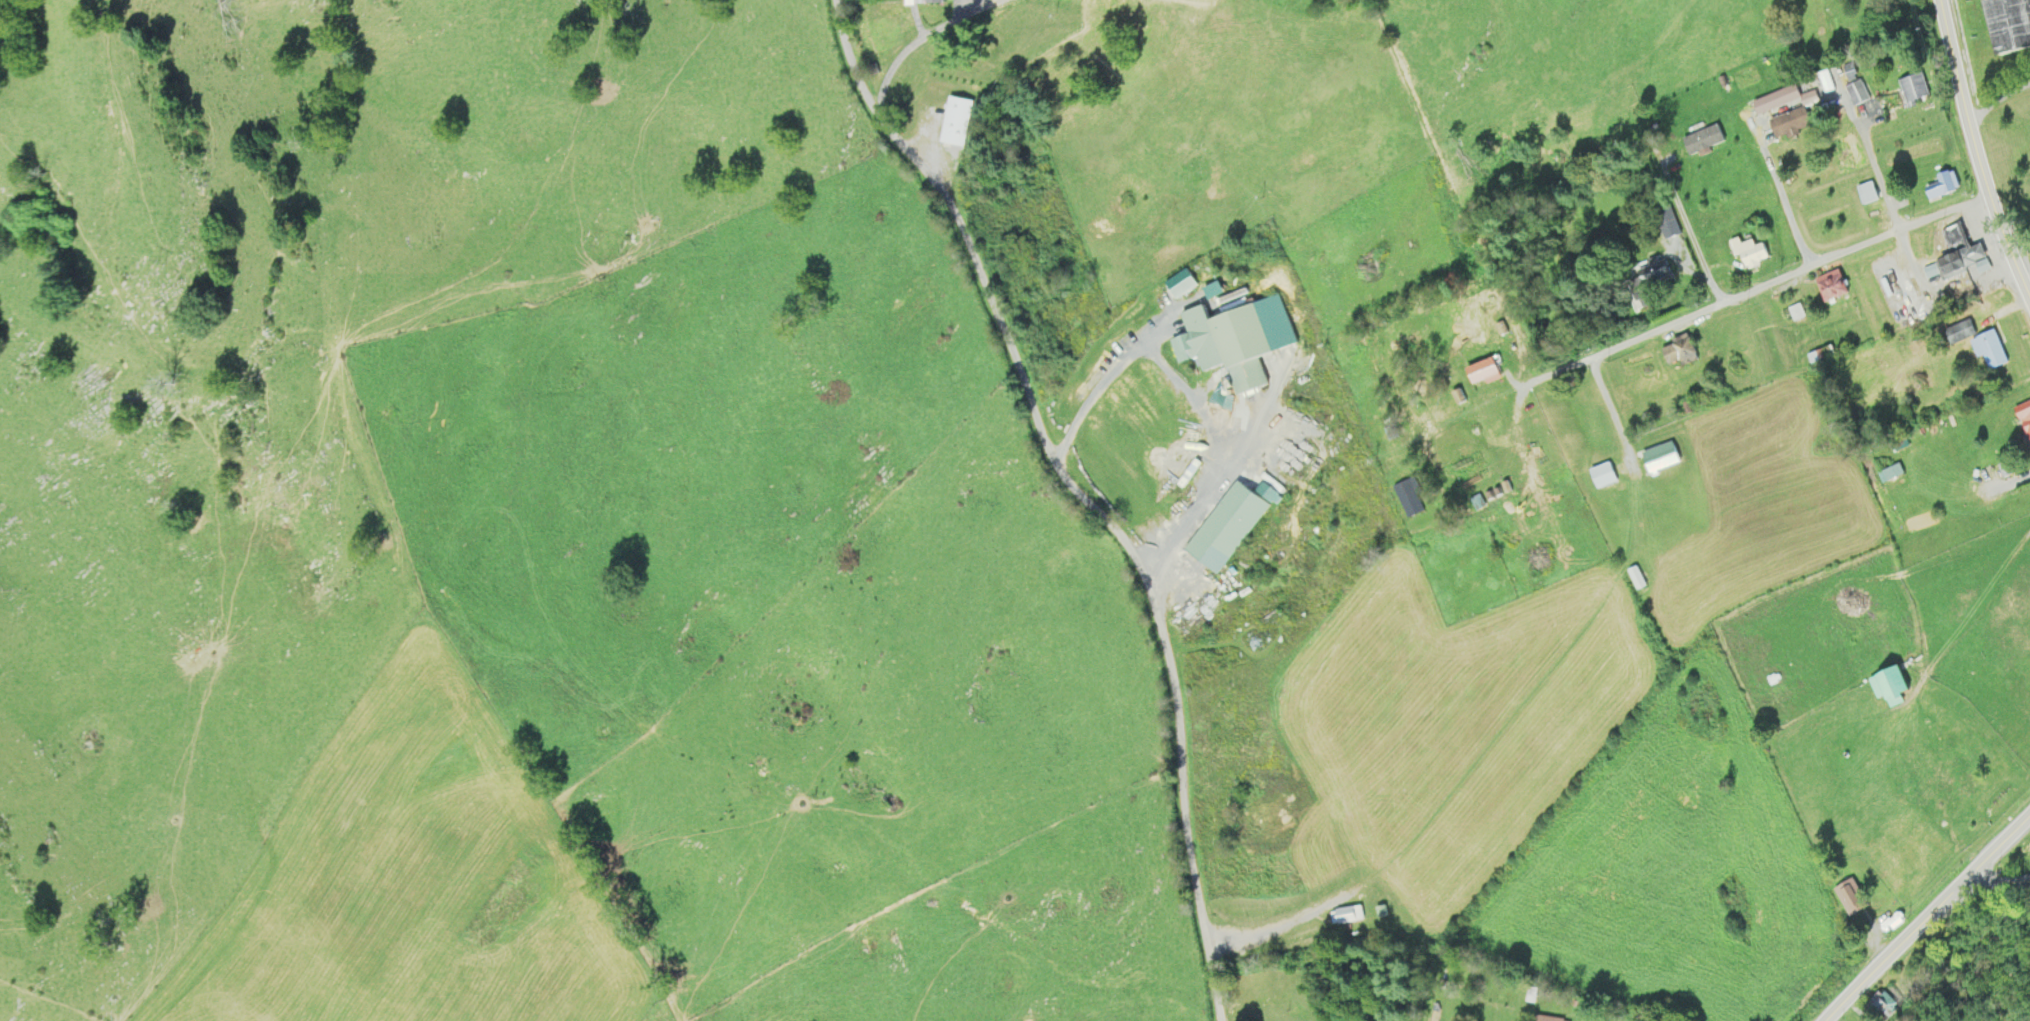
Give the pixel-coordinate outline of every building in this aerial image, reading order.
[(1996,51),(2029,42),(2029,0),(1983,0),(1996,51)] [(1929,97),(1922,72),(1898,79),(1906,109),(1916,106),(1914,101),(1929,97)] [(1852,106),(1868,100),(1861,80),(1845,85),(1852,106)] [(1801,99),(1796,85),(1750,102),(1755,115),(1801,99)] [(938,143),(965,148),(973,102),(946,97),(938,143)] [(1775,140),(1811,126),(1803,107),(1768,120),(1775,140)] [(1686,155),(1723,143),(1718,125),(1680,137),(1686,155)] [(1951,169),(1935,175),(1938,183),(1923,188),(1927,201),(1958,190),(1951,169)] [(1876,199),(1871,182),(1855,187),(1860,204),(1876,199)] [(1651,210),(1663,240),(1679,234),(1668,204),(1651,210)] [(1976,274),(1989,269),(1978,244),(1969,247),(1959,222),(1941,230),(1958,271),(1972,265),(1976,274)] [(1730,248),(1747,271),(1768,254),(1759,243),(1756,245),(1747,234),(1730,248)] [(1846,294),(1837,270),(1813,280),(1822,303),(1846,294)] [(1208,320),(1254,304),(1271,353),(1258,358),(1267,384),(1234,396),(1208,320)] [(1168,340),(1192,331),(1201,353),(1177,362),(1168,340)] [(1986,370),(2004,365),(1995,331),(1970,339),(1975,358),(1982,356),(1986,370)] [(1669,369),(1696,356),(1686,336),(1659,349),(1669,369)] [(1204,350),(1213,348),(1216,358),(1208,361),(1204,350)] [(1472,380),(1467,364),(1491,355),(1497,372),(1472,380)] [(2014,408),(2029,449),(2029,402),(2014,408)] [(1646,475),(1678,465),(1672,443),(1640,453),(1646,475)] [(1616,484),(1610,463),(1588,470),(1595,491),(1616,484)] [(1886,482),(1902,474),(1897,464),(1881,472),(1886,482)] [(1391,485),(1408,477),(1424,508),(1407,517),(1391,485)] [(1184,549),(1238,480),(1268,503),(1214,572),(1184,549)] [(1866,678),(1876,699),(1882,696),(1888,710),(1902,703),(1898,695),(1905,691),(1893,665),(1866,678)] [(2029,867),(2029,843),(2018,854),(2029,867)] [(1834,891),(1855,878),(1871,903),(1852,917),(1834,891)] [(1362,906),(1331,911),(1333,926),(1364,920),(1362,906)] [(1535,990),(1530,988),(1524,1000),(1530,1003),(1535,990)] [(1876,992),(1862,1008),(1877,1020),(1884,1020),(1895,1009),(1876,992)]
